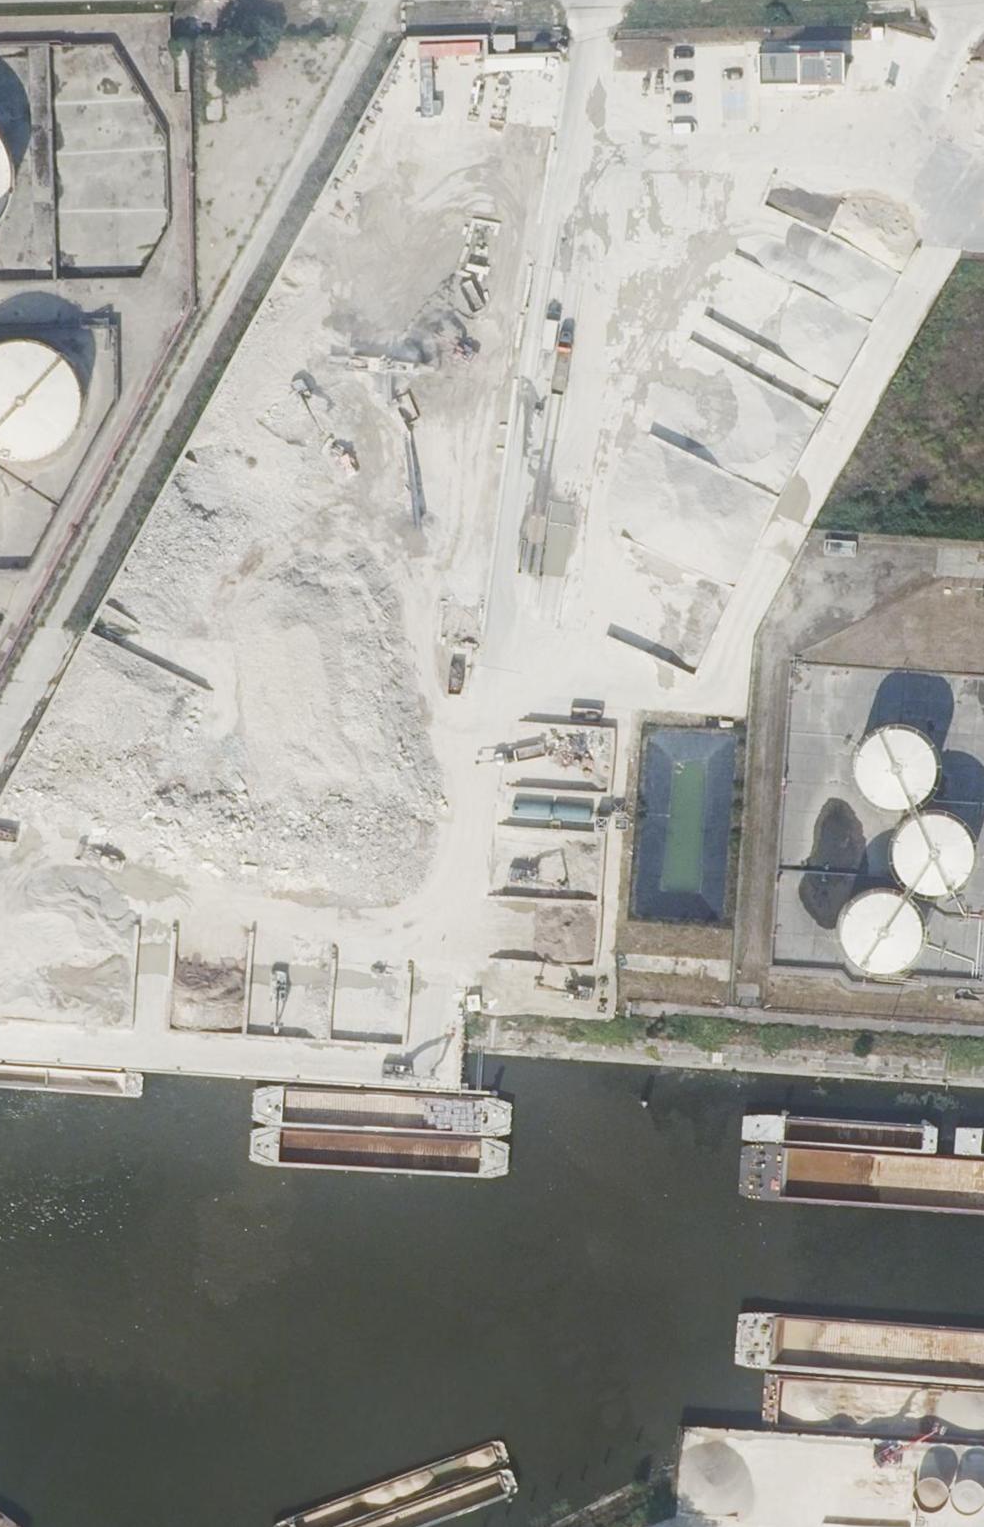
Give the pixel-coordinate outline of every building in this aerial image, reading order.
[(187,92),(186,40),(173,41),(168,41),(170,92),(187,92)] [(478,41),(417,42),(417,54),(478,54),(478,41)] [(841,81),(840,50),(756,51),(756,83),(841,81)] [(556,52),(500,54),(501,76),(512,75),(513,116),(558,115),(556,52)] [(16,336),(11,337),(0,338),(0,457),(4,458),(15,459),(25,458),(35,456),(45,451),(54,445),(61,438),(68,429),(72,419),(75,409),(76,398),(76,388),(73,378),(69,368),(62,359),(55,351),(46,345),(37,340),(26,338),(16,336)] [(794,562),(808,532),(760,511),(747,540),(794,562)] [(897,724),(890,723),(887,723),(880,725),(873,727),(867,730),(862,735),(855,743),(852,749),(850,756),(850,763),(850,770),(852,777),(855,783),(859,789),(864,794),(870,798),(876,801),(883,803),(890,804),(896,803),(903,802),(910,799),(915,795),(920,790),(925,784),(928,778),(929,771),(930,764),(930,757),(928,750),(925,744),(921,738),(916,733),(911,729),(904,726),(897,724)] [(935,809),(927,809),(924,809),(917,810),(911,812),(904,816),(896,823),(892,829),(889,835),(888,842),(887,849),(887,855),(889,862),(892,869),(896,875),(901,880),(907,884),(913,887),(920,889),(927,889),(934,889),(941,887),(947,884),(953,880),(958,875),(962,869),(965,863),(967,856),(968,849),(967,843),(965,836),(962,829),(958,823),(954,818),(948,814),(941,811),(935,809)] [(883,888),(876,887),(873,887),(866,888),(859,891),(853,894),(845,901),(841,907),(838,913),(836,920),(835,927),(836,934),(838,941),(841,947),(845,953),(850,958),(855,962),(862,965),(869,967),(876,968),(883,967),(889,965),(896,962),(902,958),(907,953),(911,948),(914,941),(916,935),(916,928),(916,921),(914,914),(911,908),(907,902),(902,897),(896,893),(890,890),(883,888)] [(954,1510),(974,1516),(982,1492),(956,1483),(950,1500),(917,1489),(914,1499),(941,1508),(935,1526),(949,1526),(954,1510)]
